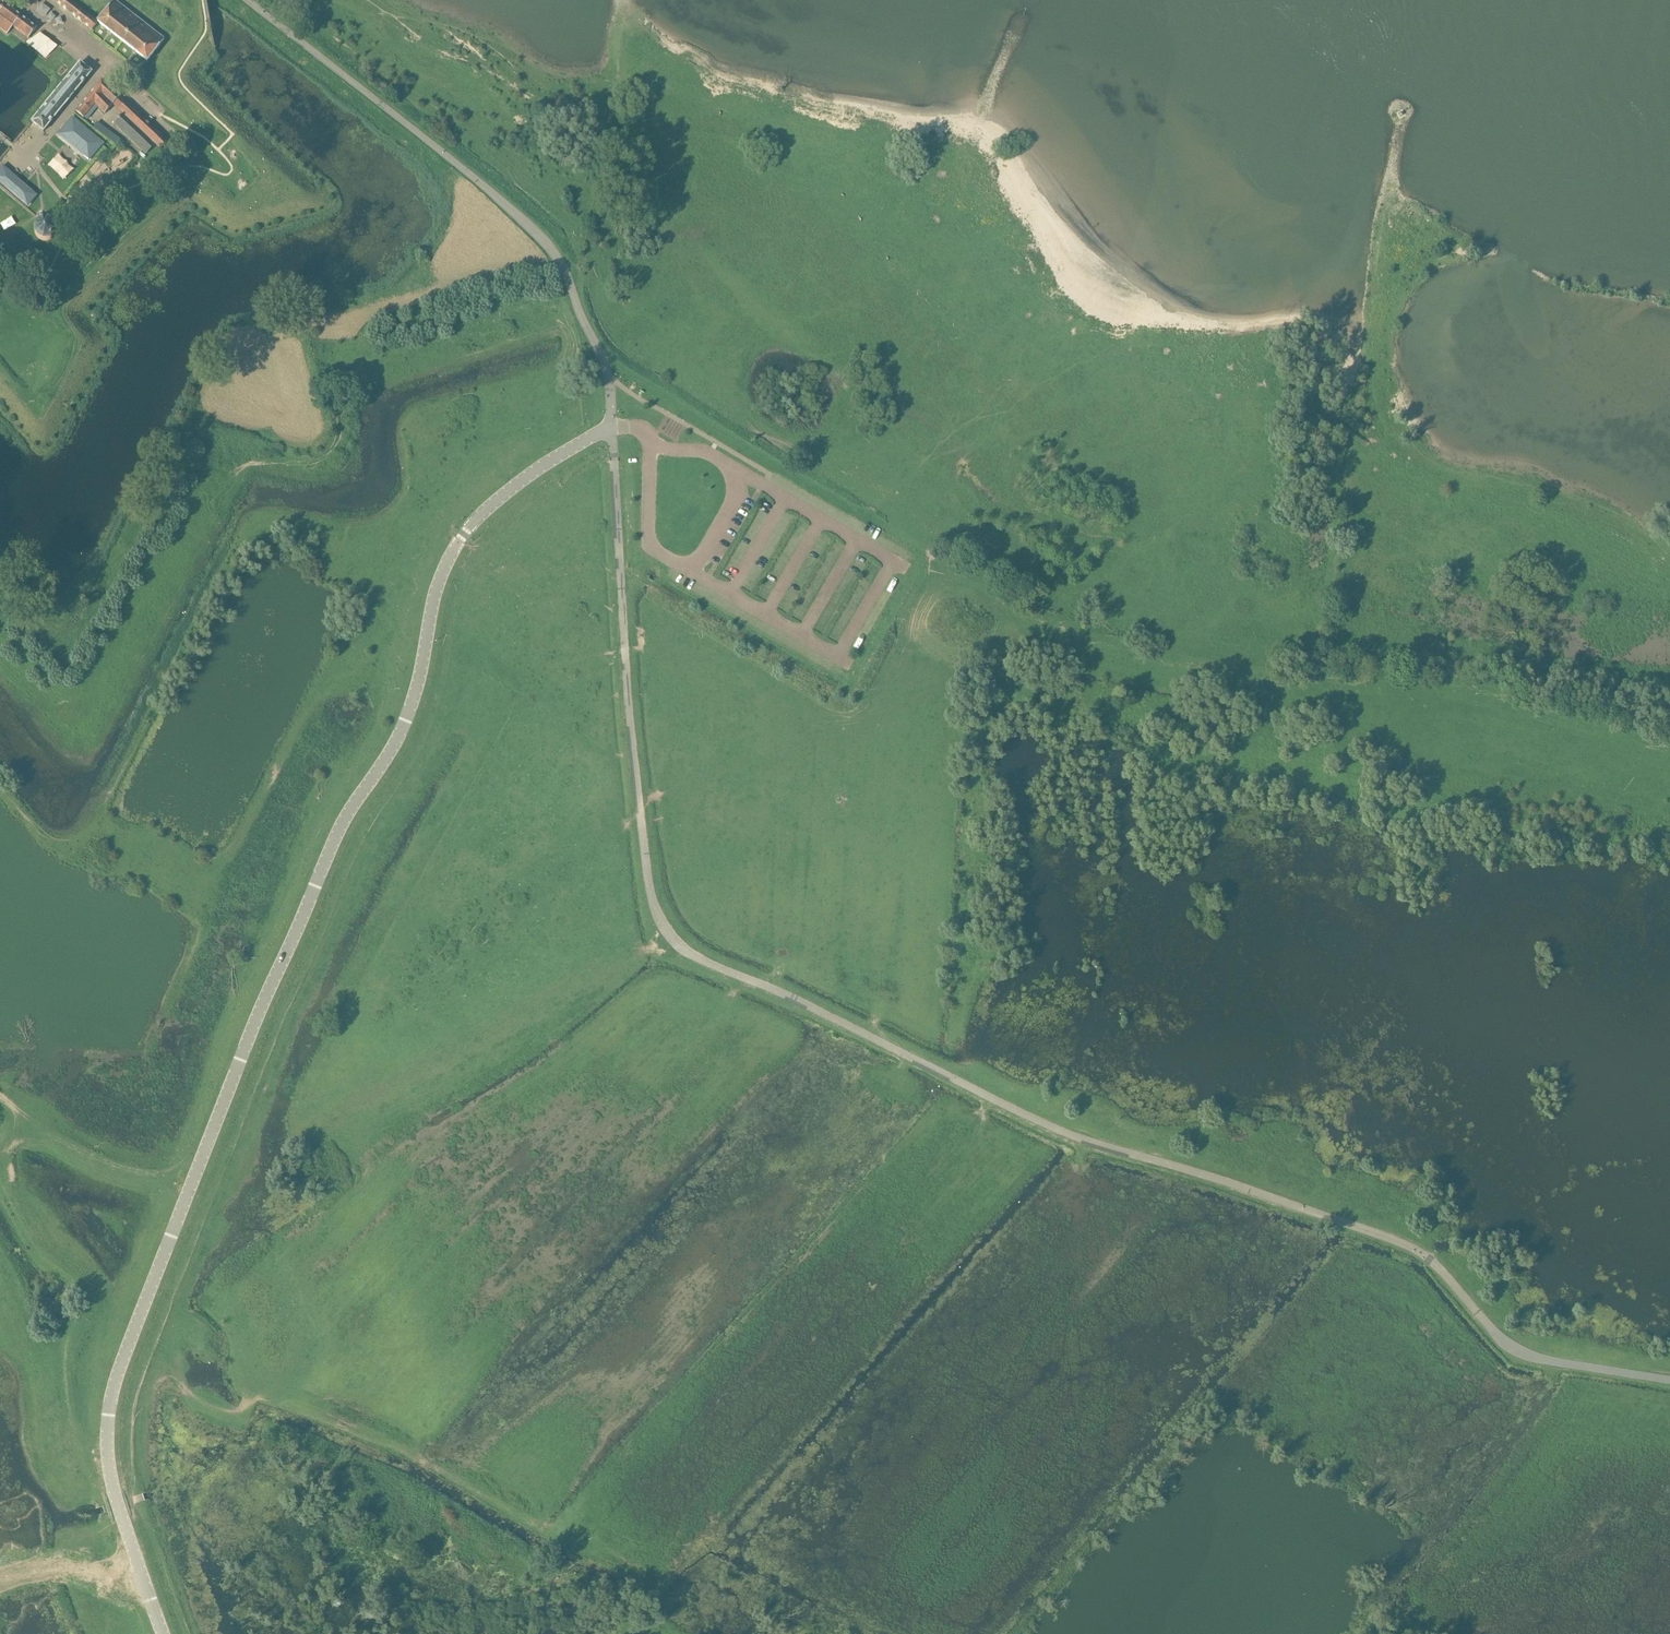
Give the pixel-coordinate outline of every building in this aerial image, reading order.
[(28,38),(37,27),(1,0),(0,0),(0,30),(7,35),(13,27),(28,38)] [(93,29),(96,25),(95,24),(97,22),(69,0),(54,0),(93,29)] [(97,22),(95,24),(96,25),(120,44),(144,63),(147,65),(159,48),(158,46),(164,39),(115,2),(110,8),(109,7),(97,22)] [(44,18),(51,9),(42,3),(36,12),(44,18)] [(42,134),(91,73),(80,63),(30,124),(42,134)] [(76,112),(84,118),(95,106),(105,114),(110,108),(120,97),(102,81),(76,112)] [(120,97),(110,108),(119,115),(114,120),(148,153),(162,138),(122,100),(120,97)] [(58,135),(89,160),(103,144),(72,118),(58,135)] [(17,179),(3,167),(1,169),(0,170),(0,182),(27,205),(35,196),(17,179)] [(33,241),(40,246),(49,244),(55,237),(53,228),(46,223),(45,220),(36,222),(37,225),(32,232),(33,241)] [(902,550),(900,554),(910,561),(912,557),(902,550)]
